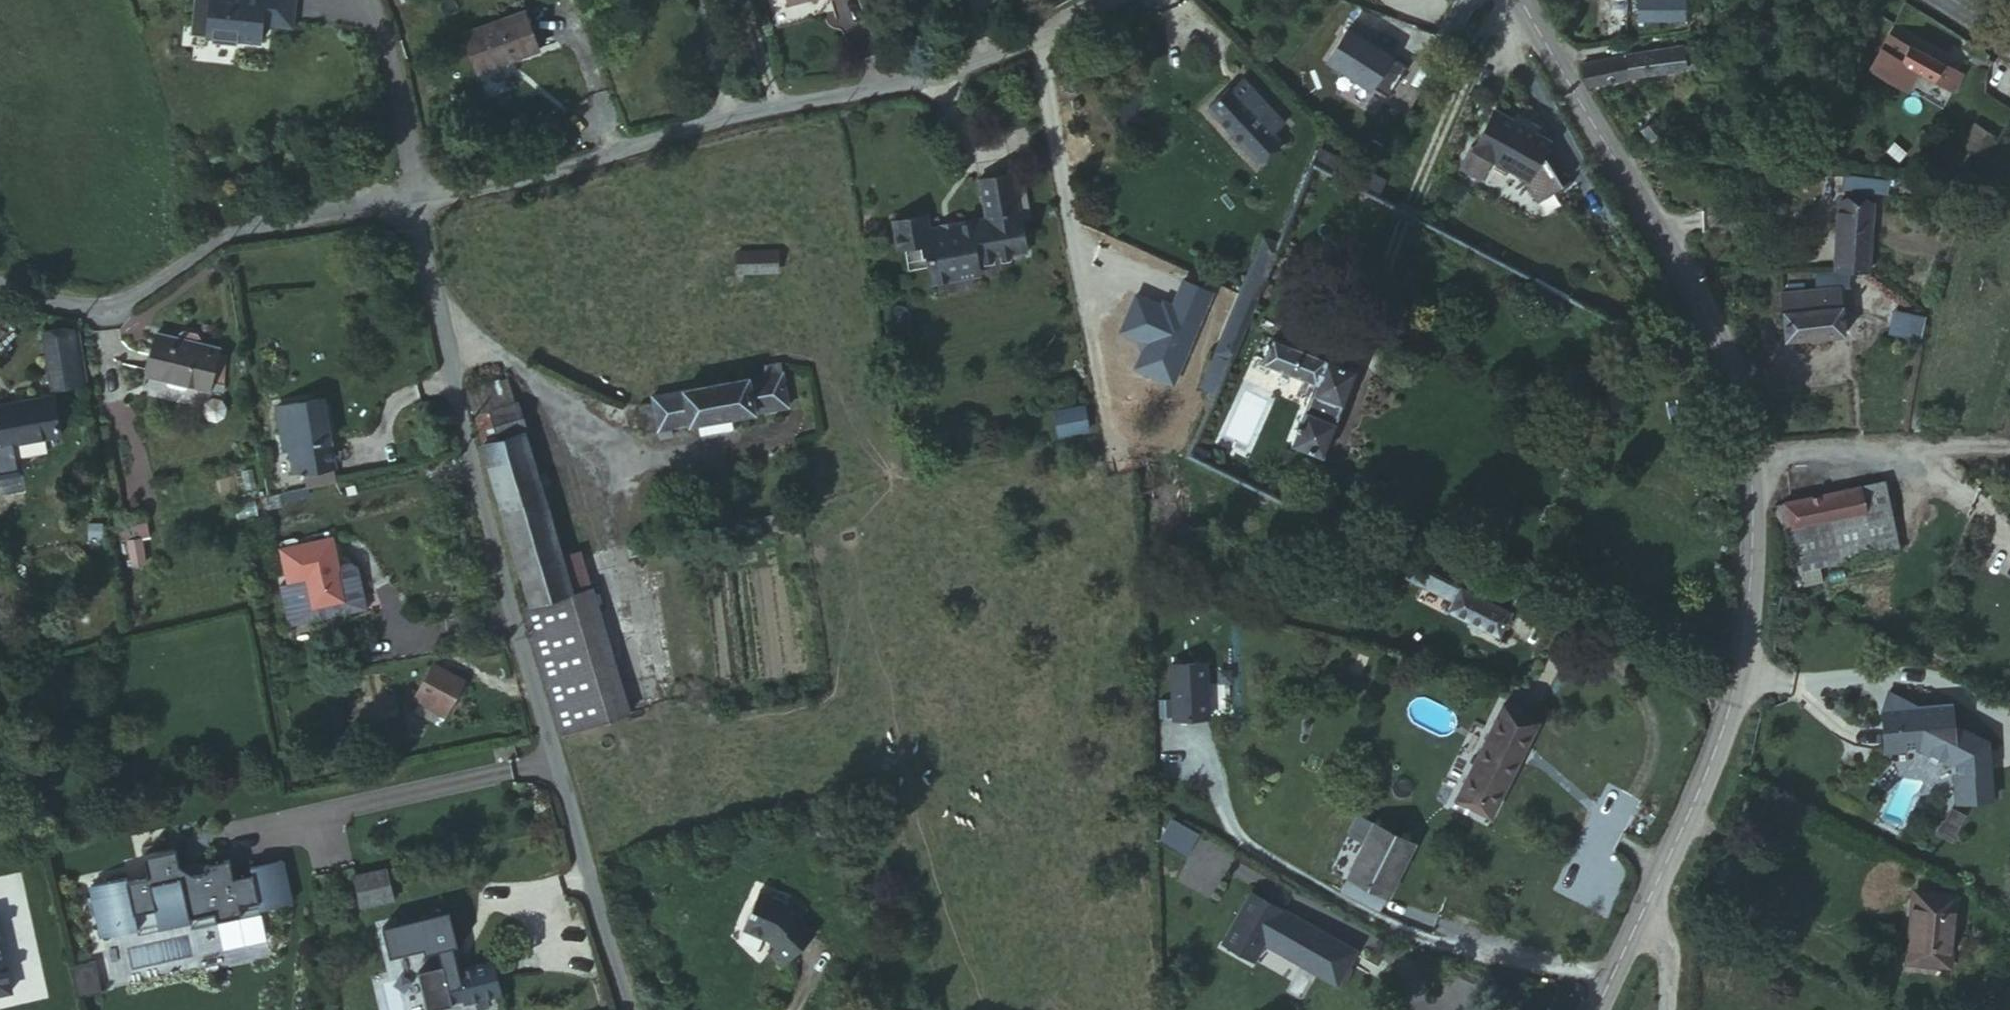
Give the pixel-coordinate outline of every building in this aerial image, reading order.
[(296,0),(192,0),(190,36),(260,40),(261,26),(295,28),(296,0)] [(344,0),(321,0),(326,11),(345,3),(344,0)] [(527,0),(523,0),(466,21),(481,61),(541,40),(527,0)] [(1637,20),(1685,20),(1685,0),(1636,0),(1637,20)] [(1606,38),(1624,40),(1626,11),(1608,10),(1606,38)] [(1898,65),(1899,63),(1908,47),(1897,40),(1886,58),(1898,65)] [(1244,54),(1223,75),(1269,123),(1290,101),(1289,100),(1300,89),(1257,45),(1246,56),(1244,54)] [(1584,82),(1588,87),(1686,69),(1683,46),(1625,56),(1625,58),(1582,64),(1584,82)] [(1951,94),(1961,78),(1908,47),(1899,63),(1951,94)] [(1509,158),(1532,139),(1535,132),(1528,128),(1531,123),(1510,112),(1507,118),(1488,107),(1468,145),(1465,143),(1454,165),(1476,177),(1491,149),(1509,158)] [(1641,131),(1656,149),(1669,139),(1654,120),(1641,131)] [(1531,123),(1528,128),(1535,132),(1543,136),(1546,131),(1531,123)] [(1959,146),(1980,159),(1993,138),(1973,126),(1959,146)] [(1037,192),(1044,191),(1035,138),(1000,144),(1007,184),(986,187),(984,190),(956,195),(945,191),(944,181),(919,185),(923,212),(940,209),(953,214),(955,224),(951,224),(954,243),(980,238),(994,243),(1000,226),(1021,223),(1020,215),(1033,213),(1037,196),(1037,192)] [(1532,139),(1509,158),(1525,186),(1550,172),(1532,139)] [(1886,182),(1843,177),(1842,188),(1878,193),(1879,188),(1884,189),(1886,182)] [(1954,190),(1970,196),(1974,184),(1958,179),(1954,190)] [(923,212),(919,185),(911,186),(916,213),(923,212)] [(1020,215),(1021,223),(1049,218),(1044,191),(1037,192),(1037,196),(1033,213),(1020,215)] [(1839,204),(1835,272),(1867,271),(1871,206),(1839,204)] [(980,238),(954,243),(956,250),(994,243),(980,238)] [(737,251),(738,272),(778,272),(778,250),(737,251)] [(1271,274),(1273,271),(1260,266),(1232,334),(1244,341),(1271,274)] [(1842,335),(1840,305),(1839,288),(1847,287),(1846,275),(1814,276),(1815,290),(1780,293),(1784,340),(1842,335)] [(1839,288),(1840,305),(1849,305),(1847,287),(1839,288)] [(1369,346),(1281,311),(1272,333),(1333,359),(1312,422),(1340,432),(1369,346)] [(1890,311),(1887,326),(1917,334),(1920,318),(1890,311)] [(73,332),(84,386),(112,380),(100,327),(73,332)] [(664,378),(667,402),(721,393),(751,389),(807,380),(799,331),(774,333),(776,349),(671,364),(673,376),(664,378)] [(488,356),(503,409),(514,406),(502,366),(529,359),(525,345),(488,356)] [(503,409),(550,569),(589,556),(529,359),(502,366),(514,406),(503,409)] [(172,365),(164,406),(226,417),(233,376),(172,365)] [(330,453),(366,446),(353,376),(310,384),(317,428),(326,426),(330,453)] [(751,389),(721,393),(723,405),(753,400),(751,389)] [(23,408),(30,449),(91,438),(84,396),(23,408)] [(1055,436),(1088,432),(1085,405),(1052,409),(1055,436)] [(1212,420),(1207,432),(1221,440),(1227,428),(1212,420)] [(330,453),(332,465),(368,456),(366,446),(330,453)] [(1789,531),(1796,570),(1897,551),(1884,484),(1773,506),(1778,533),(1789,531)] [(367,512),(312,526),(319,560),(309,562),(317,603),(392,588),(389,575),(394,574),(389,545),(382,540),(373,542),(367,512)] [(143,526),(121,528),(126,566),(148,564),(143,526)] [(1526,580),(1443,546),(1435,561),(1469,576),(1464,586),(1512,607),(1526,580)] [(550,569),(543,571),(586,701),(652,679),(608,549),(550,569)] [(442,660),(440,668),(472,681),(475,674),(442,660)] [(1560,695),(1524,678),(1481,764),(1518,781),(1560,695)] [(1897,744),(1888,760),(1906,761),(1911,753),(1897,744)] [(1906,761),(1888,760),(1887,801),(1937,802),(1953,823),(1952,860),(1987,861),(1989,805),(1956,782),(1956,763),(1925,761),(1911,753),(1906,761)] [(1375,847),(1394,811),(1376,801),(1357,838),(1375,847)] [(1435,831),(1394,811),(1375,847),(1362,873),(1404,894),(1435,831)] [(259,845),(235,852),(237,858),(224,862),(210,854),(205,839),(174,847),(180,868),(160,873),(159,869),(123,880),(137,929),(173,920),(169,905),(189,900),(194,918),(231,908),(230,904),(248,898),(251,907),(275,900),(272,891),(290,886),(292,894),(324,885),(312,843),(281,852),(283,858),(264,863),(259,845)] [(805,869),(778,857),(761,894),(782,904),(793,914),(786,921),(799,934),(834,902),(818,885),(820,883),(805,869)] [(358,910),(394,903),(387,867),(351,874),(358,910)] [(1338,985),(1358,946),(1246,890),(1218,945),(1255,963),(1263,948),(1338,985)] [(1975,912),(1933,904),(1924,973),(1964,980),(1975,912)] [(11,993),(0,937),(0,995),(11,993)] [(424,1009),(426,1009),(499,996),(492,960),(442,969),(442,965),(417,970),(424,1009)] [(607,1000),(573,1009),(610,1009),(607,1000)]
